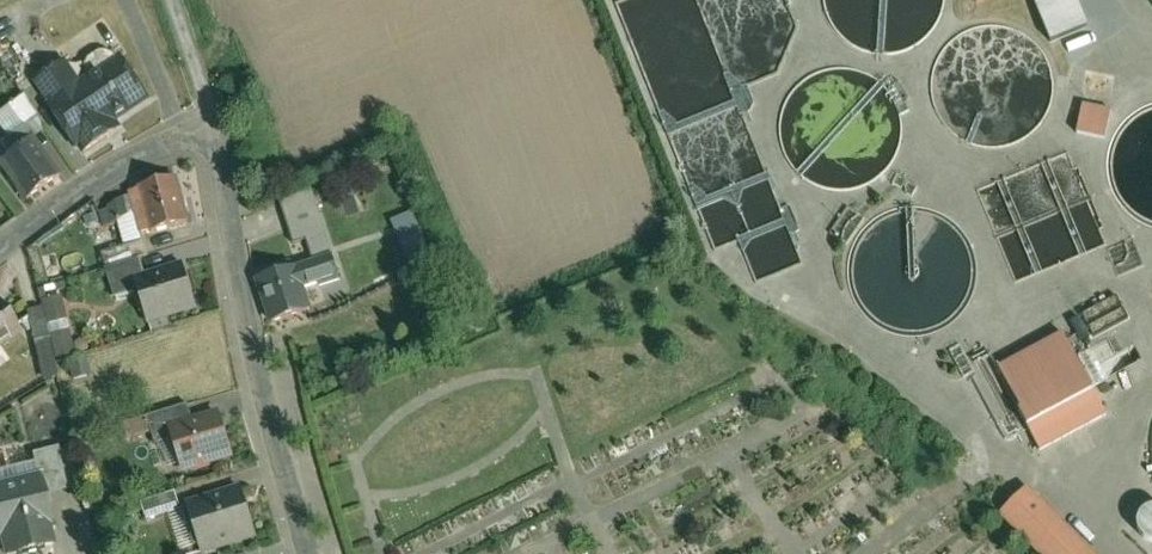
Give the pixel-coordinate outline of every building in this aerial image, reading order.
[(67,63),(35,83),(55,115),(53,116),(74,148),(76,147),(81,153),(121,127),(116,120),(151,98),(123,56),(119,58),(114,53),(108,51),(104,50),(100,50),(93,53),(89,57),(87,60),(85,68),(85,75),(87,80),(81,85),(67,63)] [(1105,97),(1082,92),(1078,113),(1101,118),(1105,97)] [(50,130),(23,94),(9,105),(33,136),(36,140),(50,130)] [(713,172),(689,180),(711,250),(741,240),(754,281),(799,267),(752,119),(734,125),(740,142),(725,147),(730,162),(712,168),(713,172)] [(3,159),(31,197),(62,174),(36,140),(33,136),(3,159)] [(149,230),(190,220),(181,179),(139,189),(149,230)] [(409,209),(387,218),(407,262),(428,253),(409,209)] [(258,278),(271,319),(312,307),(305,285),(340,274),(334,254),(258,278)] [(138,278),(151,318),(195,304),(182,264),(138,278)] [(20,333),(0,306),(0,348),(20,333)] [(42,307),(25,311),(32,342),(49,339),(42,307)] [(1104,413),(1061,335),(1001,367),(1043,446),(1104,413)] [(230,451),(220,414),(172,427),(182,464),(230,451)] [(0,489),(0,538),(4,537),(8,553),(21,553),(56,546),(42,480),(0,489)] [(1039,553),(1095,553),(1030,488),(1001,516),(1039,553)] [(241,491),(190,506),(203,548),(254,533),(241,491)] [(1128,511),(1126,536),(1151,538),(1151,513),(1128,511)]
